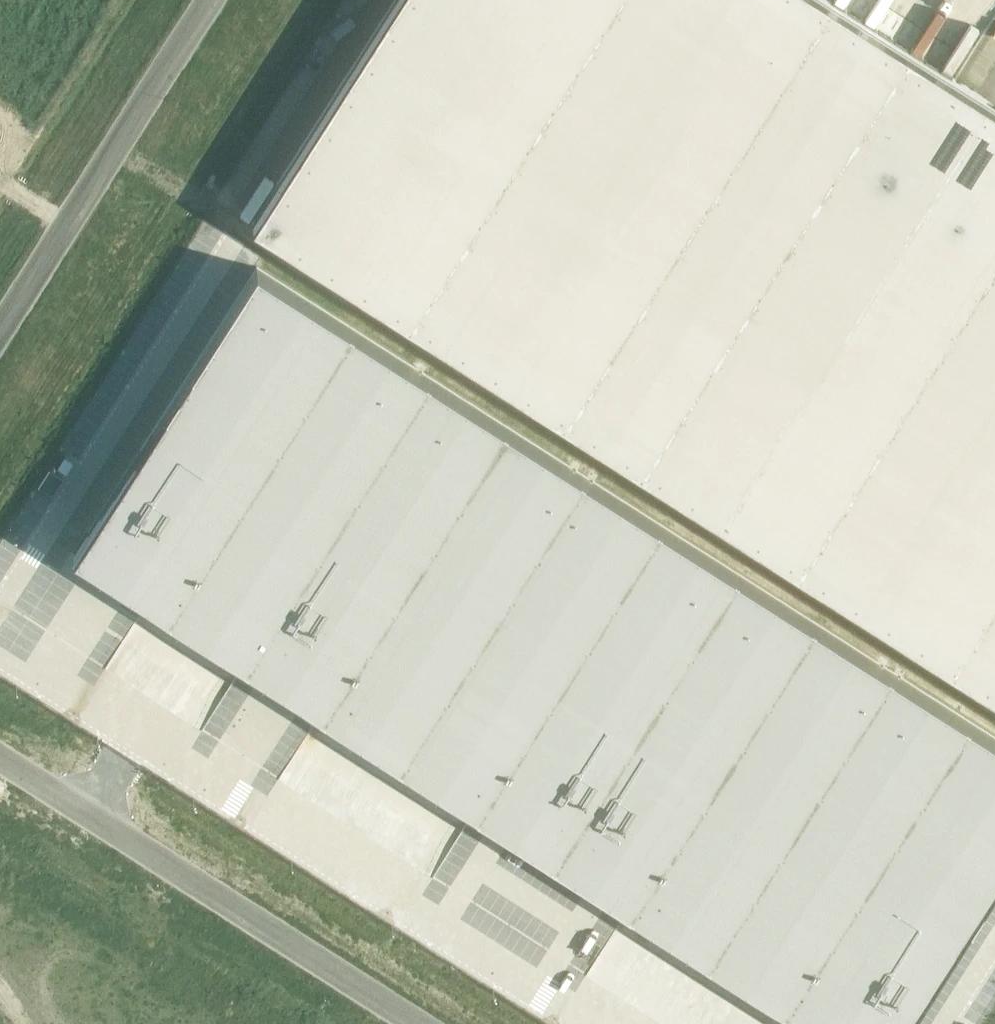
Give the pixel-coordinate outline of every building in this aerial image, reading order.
[(252,223),(994,697),(994,104),(831,0),(394,0),(252,223)] [(73,555),(810,1023),(905,1023),(994,882),(994,737),(256,266),(73,555)]
